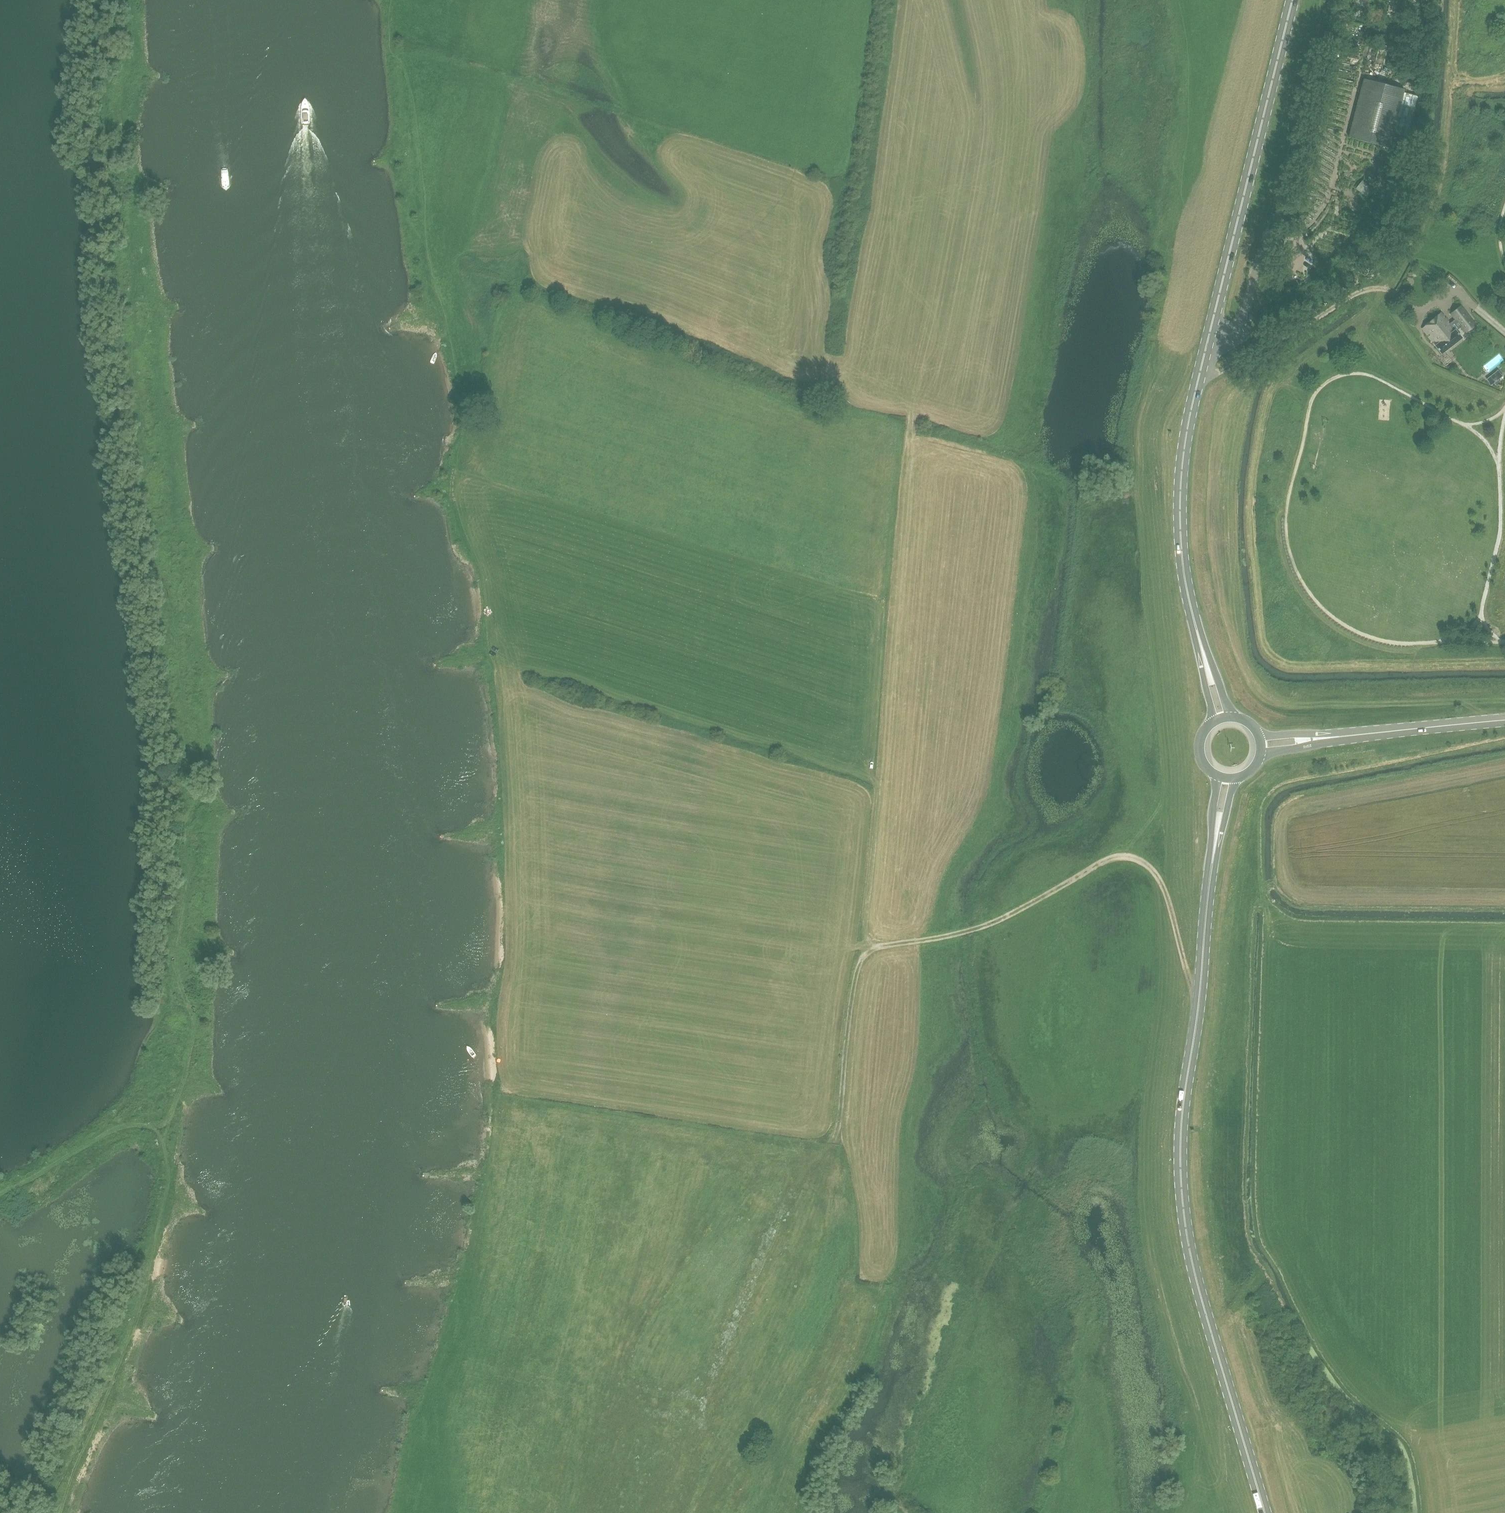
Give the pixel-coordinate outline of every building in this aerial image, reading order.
[(1349,138),(1389,149),(1405,90),(1364,80),(1349,138)] [(1368,197),(1373,191),(1363,182),(1358,188),(1368,197)] [(1442,354),(1461,339),(1442,314),(1423,329),(1442,354)]
